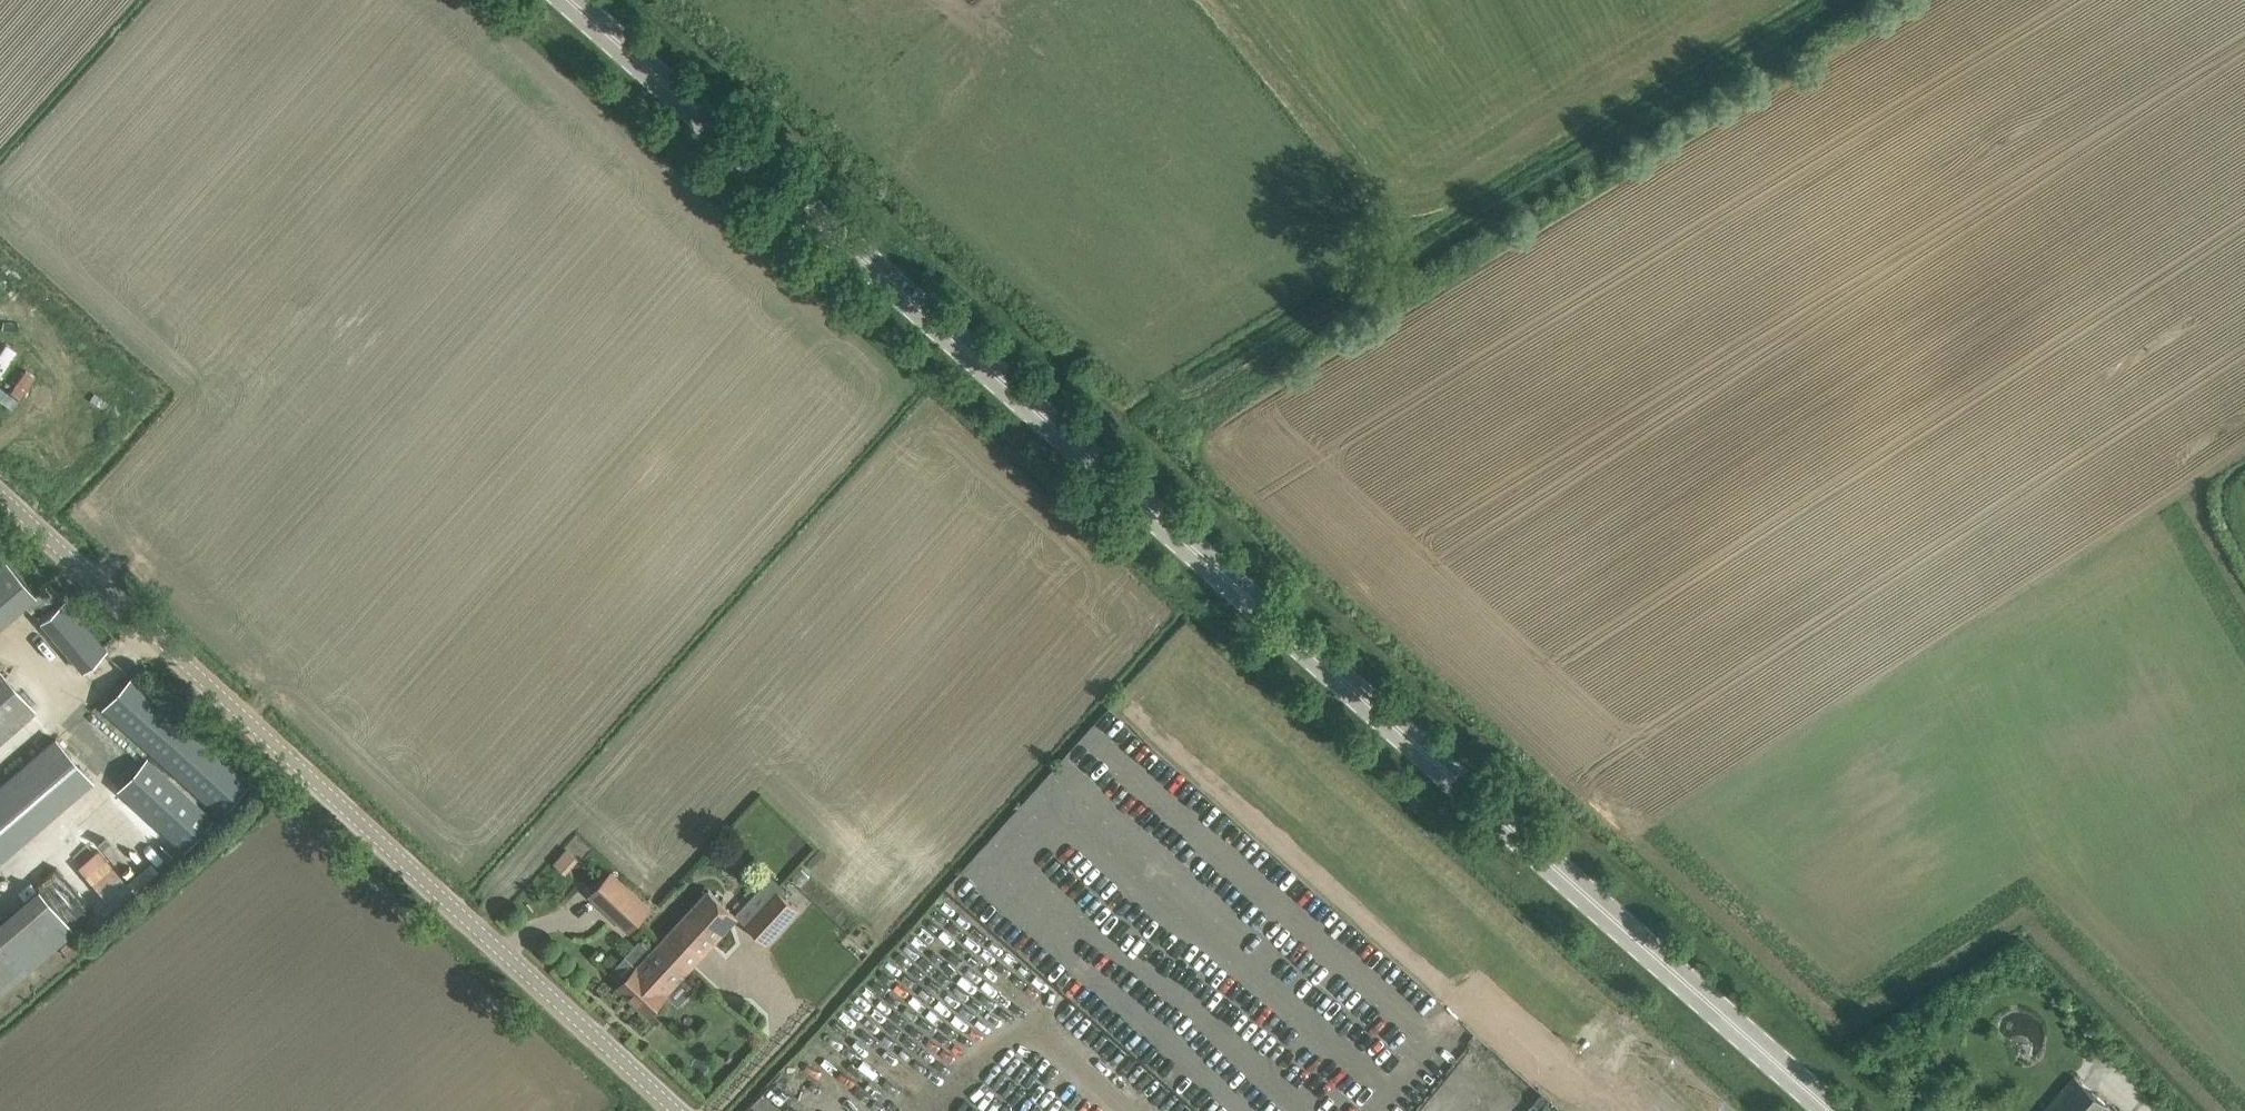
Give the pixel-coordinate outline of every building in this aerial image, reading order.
[(25,368),(14,391),(24,396),(35,373),(25,368)] [(38,594),(0,548),(0,625),(38,594)] [(65,601),(41,621),(83,670),(107,650),(65,601)] [(0,673),(0,741),(34,712),(0,673)] [(131,674),(102,707),(222,815),(251,783),(131,674)] [(0,784),(0,858),(91,778),(55,736),(0,784)] [(147,756),(117,788),(184,849),(213,817),(147,756)] [(78,890),(95,908),(118,885),(102,868),(78,890)] [(611,872),(591,893),(630,929),(649,908),(611,872)] [(798,908),(783,894),(788,889),(774,876),(737,914),(746,923),(767,943),(798,908)] [(73,928),(38,887),(0,920),(0,991),(73,928)] [(709,889),(662,940),(691,967),(738,916),(709,889)] [(634,969),(618,985),(648,1013),(664,997),(668,992),(691,967),(662,940),(639,965),(638,964),(634,969)] [(2044,1110),(2043,1110),(2110,1110),(2113,1108),(2074,1075),(2044,1110)]
